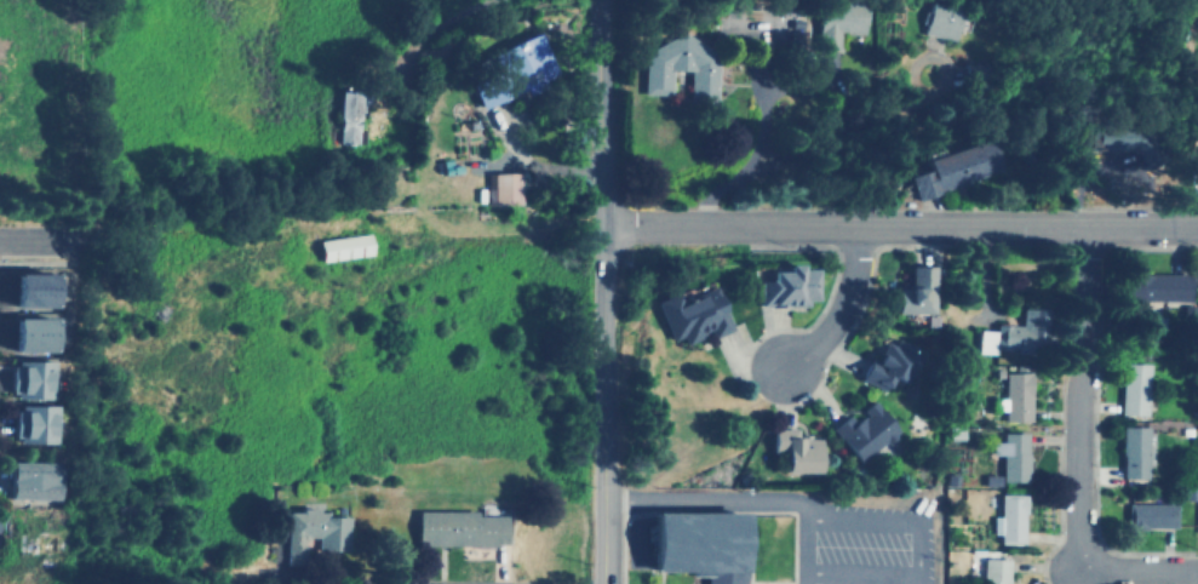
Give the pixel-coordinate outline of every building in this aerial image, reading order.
[(948,38),(952,4),(919,0),(915,34),(948,38)] [(855,34),(855,5),(808,5),(808,34),(855,34)] [(546,70),(526,30),(481,55),(487,68),(462,81),(475,108),(546,70)] [(637,95),(665,93),(665,71),(682,70),(683,97),(711,97),(710,39),(636,40),(637,95)] [(339,92),(338,142),(359,143),(360,93),(339,92)] [(1133,149),(1134,131),(1085,128),(1085,148),(1133,149)] [(982,138),(898,165),(907,197),(992,172),(982,138)] [(518,173),(489,174),(491,205),(518,205),(518,173)] [(369,257),(368,235),(317,240),(319,260),(369,257)] [(887,313),(922,314),(923,265),(899,265),(899,280),(888,280),(887,313)] [(808,305),(808,267),(747,267),(747,307),(808,305)] [(8,303),(50,304),(50,271),(8,270),(8,303)] [(1185,274),(1125,274),(1125,303),(1185,303),(1185,274)] [(665,350),(722,330),(704,280),(647,300),(665,350)] [(974,345),(1038,345),(1038,304),(1009,304),(1009,321),(974,321),(974,345)] [(7,349),(51,350),(52,314),(8,314),(7,349)] [(905,347),(870,336),(855,382),(881,389),(883,379),(894,383),(905,347)] [(11,397),(55,397),(53,359),(11,360),(11,397)] [(1116,416),(1142,416),(1142,362),(1116,362),(1116,416)] [(1024,383),(997,383),(997,422),(1024,422),(1024,383)] [(893,433),(865,397),(825,428),(852,464),(893,433)] [(58,441),(58,403),(15,403),(13,441),(58,441)] [(1142,479),(1142,425),(1116,425),(1116,479),(1142,479)] [(767,429),(767,471),(813,471),(813,429),(767,429)] [(996,481),(1022,481),(1022,433),(996,433),(996,481)] [(58,498),(58,460),(7,460),(6,498),(58,498)] [(992,543),(1019,543),(1019,494),(992,494),(992,543)] [(1123,529),(1171,529),(1171,504),(1123,504),(1123,529)] [(348,514),(325,515),(325,505),(285,506),(286,563),(305,563),(304,537),(317,536),(317,549),(348,549),(348,514)] [(743,572),(742,583),(698,583),(698,572),(660,571),(647,571),(648,508),(741,510),(740,572),(743,572)] [(475,510),(414,509),(414,544),(504,545),(505,514),(475,514),(475,510)] [(965,560),(965,583),(1003,583),(1003,560),(965,560)]
